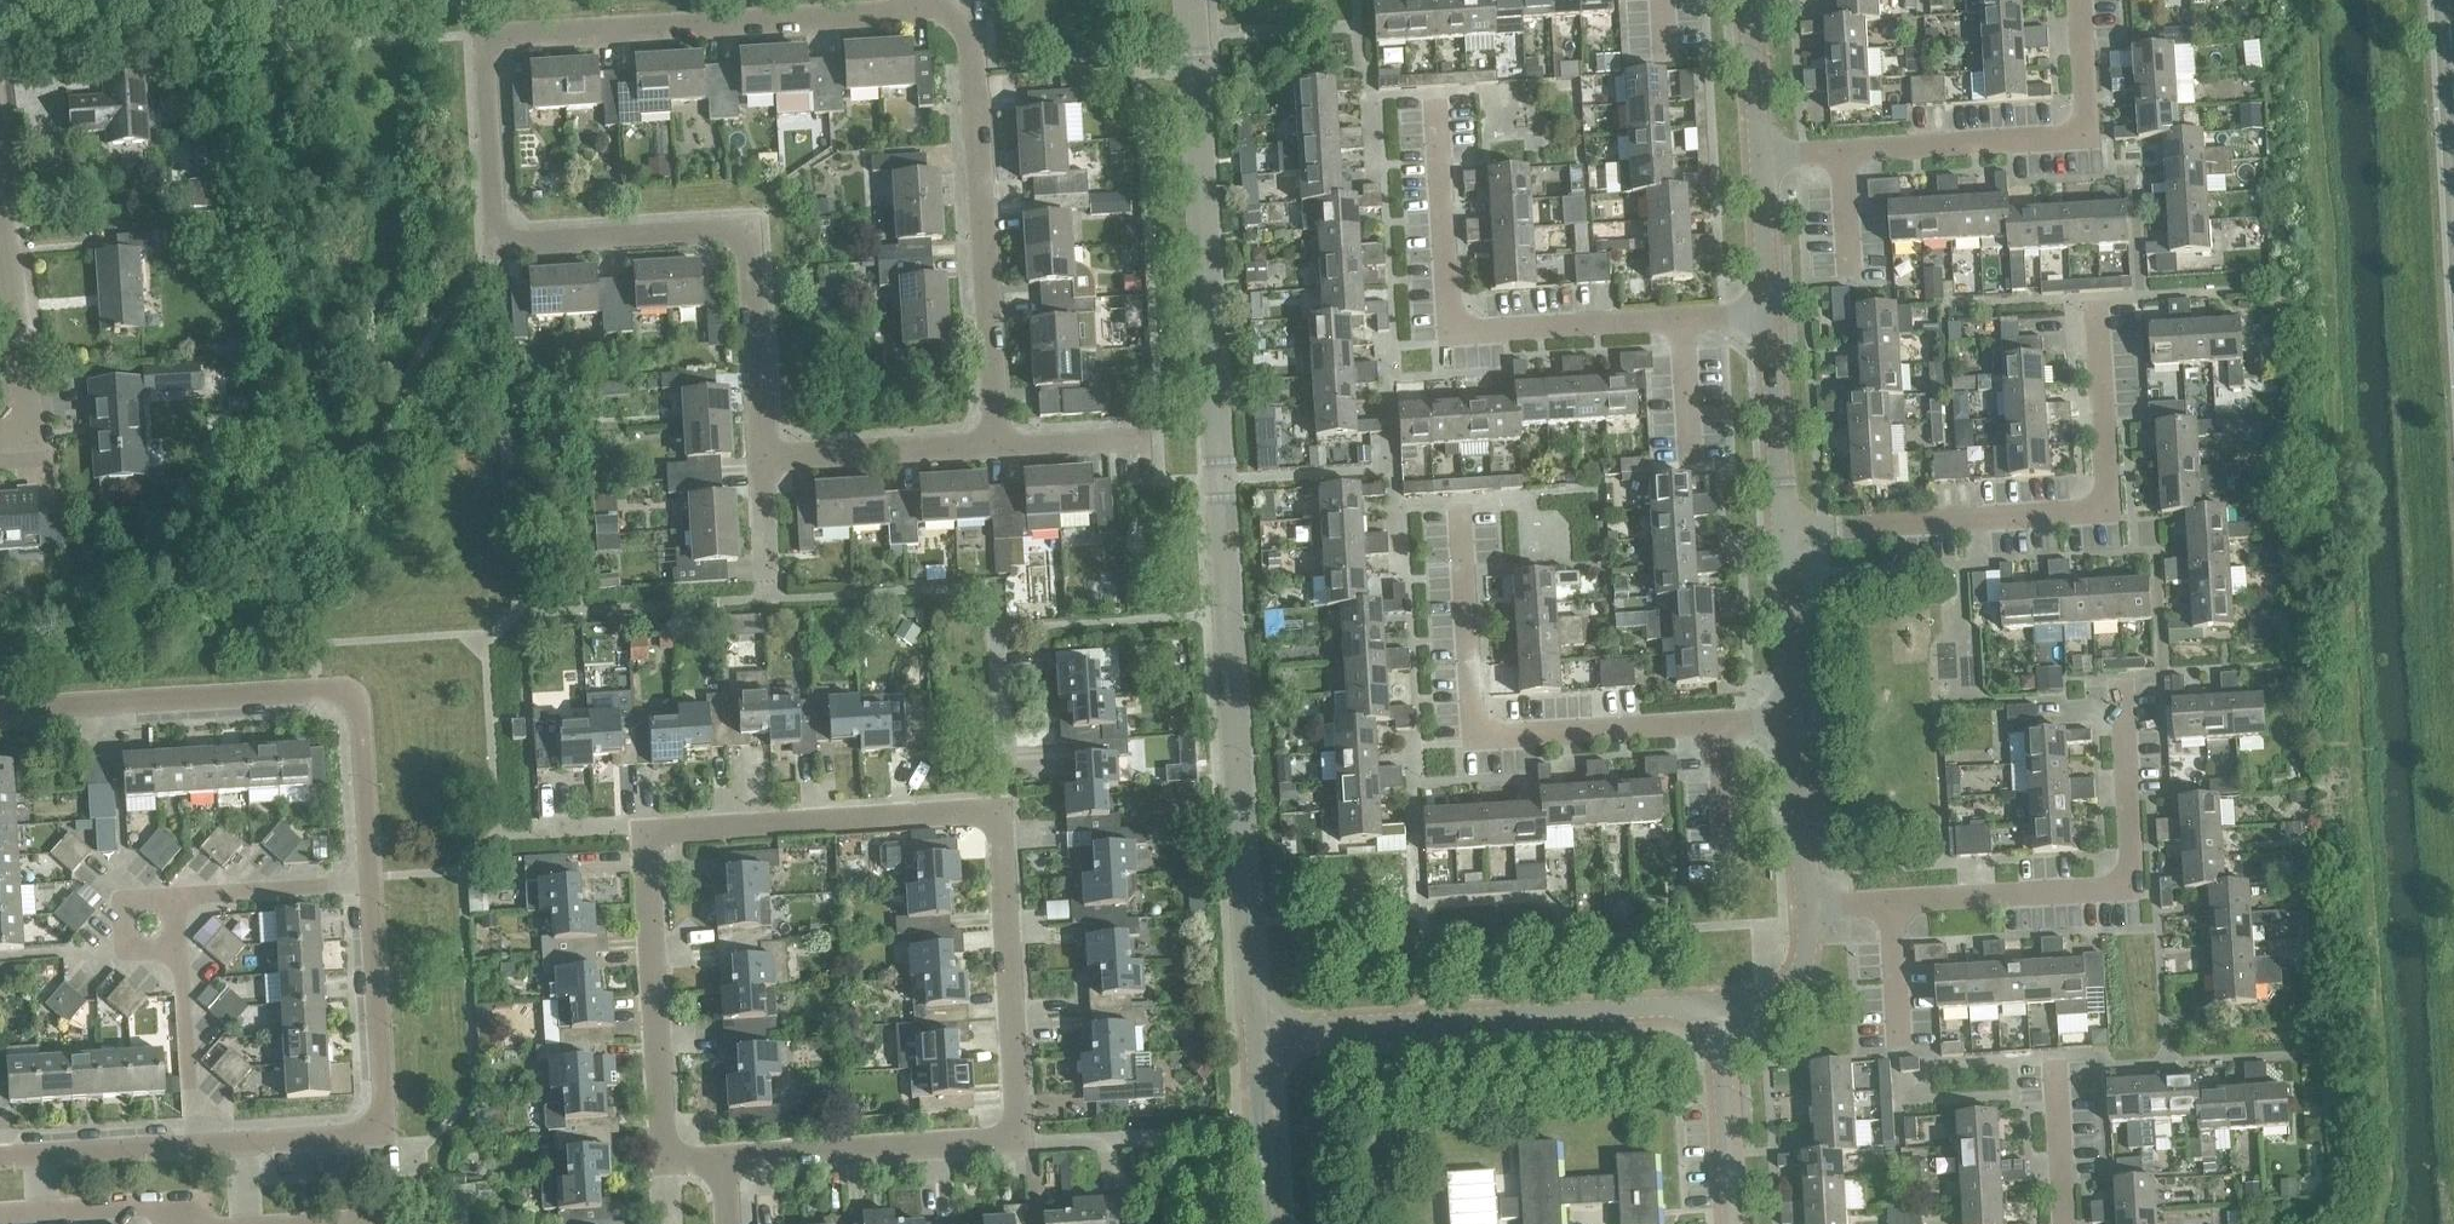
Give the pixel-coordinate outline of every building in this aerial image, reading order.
[(1402,1),(1404,41),(1434,40),(1431,0),(1421,0),(1402,1)] [(1434,40),(1463,38),(1461,0),(1431,0),(1434,40)] [(1463,38),(1493,36),(1492,21),(1491,21),(1490,0),(1461,0),(1463,38)] [(1491,21),(1492,21),(1493,36),(1522,34),(1521,20),(1520,0),(1490,0),(1491,21)] [(1521,20),(1550,18),(1549,0),(1520,0),(1521,20)] [(1550,18),(1579,16),(1578,0),(1549,0),(1550,18)] [(1579,16),(1609,14),(1609,0),(1578,0),(1579,16)] [(1839,21),(1839,22),(1865,21),(1865,22),(1880,21),(1878,0),(1838,0),(1839,21)] [(1906,10),(1917,9),(1916,0),(1905,0),(1906,10)] [(1930,9),(1941,8),(1940,0),(1929,0),(1930,9)] [(1981,14),(2022,12),(2021,0),(1965,0),(1966,15),(1981,14)] [(1404,41),(1402,1),(1372,3),(1374,43),(1404,41)] [(1981,14),(1983,43),(2048,39),(2047,28),(2023,30),(2022,12),(1981,14)] [(1825,34),(1826,52),(1867,50),(1865,22),(1865,21),(1839,22),(1839,21),(1800,23),(1800,35),(1825,34)] [(2193,29),(2164,30),(2164,46),(2194,45),(2193,29)] [(1938,31),(1926,31),(1926,44),(1939,44),(1938,31)] [(1983,43),(1985,72),(2025,70),(2024,51),(2048,50),(2048,39),(1983,43)] [(908,43),(876,45),(878,89),(911,87),(910,79),(916,79),(917,107),(932,107),(929,54),(909,55),(908,43)] [(844,59),(824,61),(827,113),(842,112),(840,84),(845,84),(846,91),(878,89),(876,45),(843,47),(844,59)] [(2110,71),(2110,81),(2175,77),(2173,47),(2133,49),(2134,69),(2110,71)] [(804,50),(771,52),(774,95),(806,93),(806,86),(811,86),(813,114),(827,113),(824,61),(805,62),(804,50)] [(1803,72),(1803,83),(1869,79),(1867,50),(1826,52),(1827,71),(1803,72)] [(1927,50),(1907,51),(1908,73),(1928,72),(1927,50)] [(739,66),(720,67),(723,119),(737,119),(736,90),(741,90),(741,97),(774,95),(771,52),(738,54),(739,66)] [(1619,55),(1603,56),(1604,74),(1620,73),(1619,55)] [(699,56),(667,58),(669,102),(702,100),(702,92),(707,92),(708,120),(723,119),(720,67),(700,68),(699,56)] [(1603,56),(1595,56),(1596,74),(1604,74),(1603,56)] [(635,72),(615,74),(618,126),(639,125),(639,116),(670,114),(669,102),(667,58),(634,60),(635,72)] [(595,63),(562,65),(565,108),(597,106),(597,99),(602,99),(604,127),(618,126),(615,74),(595,75),(595,63)] [(1561,64),(1558,64),(1559,79),(1578,77),(1577,63),(1561,64)] [(565,108),(562,65),(529,67),(530,79),(510,80),(514,132),(528,131),(527,103),(532,103),(532,110),(565,108)] [(1541,68),(1524,69),(1525,80),(1542,80),(1541,68)] [(1703,93),(1702,69),(1690,70),(1692,93),(1703,93)] [(1398,70),(1376,71),(1377,79),(1399,78),(1398,70)] [(2025,70),(1985,72),(1986,102),(2051,98),(2050,87),(2026,88),(2025,70)] [(1474,73),(1474,84),(1496,83),(1495,72),(1474,73)] [(1623,75),(1624,105),(1665,102),(1663,72),(1623,75)] [(1457,74),(1436,75),(1437,87),(1458,85),(1457,74)] [(1437,87),(1436,75),(1414,77),(1415,88),(1437,87)] [(2135,90),(2136,109),(2177,106),(2194,105),(2192,76),(2175,77),(2110,81),(2111,92),(2135,90)] [(105,97),(68,100),(70,134),(106,132),(107,145),(147,143),(143,77),(104,79),(105,97)] [(1944,77),(1927,78),(1928,106),(1945,105),(1944,77)] [(1399,89),(1399,78),(1377,79),(1377,90),(1399,89)] [(1928,106),(1927,78),(1910,79),(1912,107),(1928,106)] [(1869,79),(1803,83),(1804,93),(1829,92),(1830,112),(1870,109),(1869,79)] [(1293,84),(1295,114),(1335,112),(1334,94),(1358,92),(1357,80),(1293,84)] [(1016,114),(1019,146),(1062,144),(1060,111),(1053,112),(1053,107),(1081,105),(1080,90),(1073,90),(1060,91),(1027,93),(1029,113),(1016,114)] [(1624,105),(1626,134),(1667,131),(1665,102),(1624,105)] [(2114,140),(2162,137),(2179,136),(2179,135),(2177,106),(2136,109),(2138,127),(2113,129),(2114,140)] [(1693,107),(1694,129),(1706,129),(1704,107),(1693,107)] [(2261,107),(2244,108),(2246,131),(2263,130),(2261,107)] [(1295,114),(1296,143),(1361,139),(1360,128),(1336,130),(1335,112),(1295,114)] [(1249,116),(1236,117),(1238,147),(1251,146),(1249,116)] [(1706,129),(1694,129),(1695,151),(1707,150),(1706,129)] [(1626,134),(1628,163),(1668,160),(1667,131),(1626,134)] [(2162,137),(2164,166),(2231,162),(2230,148),(2204,150),(2203,133),(2179,135),(2179,136),(2162,137)] [(1107,140),(1108,155),(1124,154),(1123,139),(1107,140)] [(1296,143),(1298,172),(1338,170),(1337,152),(1362,150),(1361,139),(1296,143)] [(1033,178),(1034,198),(1086,195),(1086,180),(1057,182),(1057,177),(1064,176),(1062,144),(1019,146),(1021,179),(1033,178)] [(892,177),(894,209),(938,207),(936,174),(924,175),(923,155),(870,158),(871,173),(899,171),(900,176),(892,177)] [(669,160),(647,160),(648,180),(670,179),(669,160)] [(1630,193),(1644,192),(1644,191),(1670,190),(1670,189),(1668,160),(1628,163),(1618,163),(1620,194),(1630,193)] [(1255,161),(1240,162),(1240,175),(1256,174),(1255,161)] [(2164,166),(2166,195),(2207,192),(2206,177),(2232,175),(2231,162),(2164,166)] [(1708,165),(1696,165),(1697,187),(1709,186),(1708,165)] [(1570,167),(1571,193),(1583,191),(1581,167),(1570,167)] [(1487,183),(1488,202),(1528,199),(1526,169),(1461,173),(1462,185),(1464,185),(1476,184),(1487,183)] [(1300,203),(1315,202),(1315,201),(1340,199),(1340,198),(1338,170),(1298,172),(1300,203)] [(1980,240),(2008,238),(2009,238),(2007,212),(2008,212),(2006,173),(1996,174),(1997,198),(1978,199),(1980,240)] [(1950,242),(1980,240),(1978,199),(1960,200),(1959,176),(1947,177),(1950,242)] [(1921,243),(1950,242),(1947,177),(1936,177),(1937,202),(1919,203),(1921,243)] [(1891,245),(1921,243),(1919,203),(1900,204),(1899,180),(1867,182),(1868,199),(1888,197),(1891,245)] [(191,187),(181,188),(181,212),(217,211),(216,183),(191,183),(191,187)] [(1476,184),(1464,185),(1464,193),(1476,193),(1476,184)] [(1362,198),(1379,197),(1379,185),(1361,186),(1362,197),(1362,198)] [(1644,191),(1644,192),(1646,221),(1687,218),(1685,200),(1710,198),(1709,186),(1697,187),(1670,189),(1670,190),(1644,191)] [(2167,206),(2168,224),(2208,222),(2207,192),(2166,195),(2142,196),(2143,207),(2167,206)] [(1112,194),(1088,196),(1088,197),(1089,209),(1089,215),(1113,214),(1112,194)] [(1023,218),(1025,251),(1069,248),(1067,215),(1059,216),(1059,211),(1087,209),(1087,197),(1086,195),(1034,198),(1035,217),(1023,218)] [(1315,202),(1316,230),(1357,228),(1355,210),(1380,208),(1379,197),(1362,198),(1362,197),(1340,198),(1340,199),(1315,201),(1315,202)] [(1464,221),(1465,232),(1530,228),(1528,199),(1488,202),(1489,220),(1464,221)] [(815,202),(817,215),(832,213),(831,200),(815,202)] [(2125,205),(2095,207),(2097,247),(2128,246),(2125,205)] [(876,248),(877,263),(929,260),(928,240),(940,239),(938,207),(894,209),(897,242),(904,242),(904,247),(876,248)] [(2095,207),(2066,208),(2068,249),(2097,247),(2095,207)] [(2066,208),(2037,210),(2039,251),(2068,249),(2066,208)] [(2009,238),(2008,238),(2010,279),(2025,278),(2023,252),(2039,251),(2037,210),(2008,212),(2007,212),(2009,238)] [(1646,221),(1648,250),(1713,245),(1712,235),(1688,236),(1687,218),(1646,221)] [(2208,222),(2168,224),(2169,243),(2145,245),(2146,256),(2210,252),(2208,222)] [(1586,226),(1573,226),(1574,235),(1586,235),(1586,226)] [(1316,230),(1318,259),(1383,255),(1382,245),(1358,246),(1357,228),(1316,230)] [(1490,241),(1491,260),(1532,257),(1530,228),(1465,232),(1466,243),(1490,241)] [(95,253),(100,331),(113,330),(113,333),(118,332),(118,330),(143,328),(138,251),(151,250),(150,234),(116,236),(117,252),(95,253)] [(1627,241),(1617,242),(1617,251),(1627,251),(1627,241)] [(1636,241),(1627,241),(1627,251),(1637,250),(1636,241)] [(1606,242),(1594,243),(1595,254),(1607,254),(1606,242)] [(1713,245),(1648,250),(1650,280),(1690,277),(1689,258),(1714,256),(1713,245)] [(1039,283),(1040,302),(1093,299),(1091,270),(1090,262),(1084,257),(1077,252),(1069,248),(1025,251),(1027,283),(1039,283)] [(1265,249),(1252,250),(1252,263),(1265,262),(1265,249)] [(1607,254),(1590,256),(1592,283),(1609,282),(1607,254)] [(1318,259),(1320,288),(1360,286),(1359,268),(1384,266),(1383,255),(1318,259)] [(1592,283),(1590,256),(1573,257),(1575,285),(1592,283)] [(1532,257),(1491,260),(1493,290),(1534,287),(1532,257)] [(899,286),(901,314),(945,311),(943,278),(931,279),(929,260),(877,263),(878,288),(899,286)] [(665,265),(668,309),(701,307),(700,300),(705,300),(708,342),(723,341),(719,274),(699,276),(698,263),(665,265)] [(1266,264),(1244,265),(1245,285),(1266,284),(1266,264)] [(635,311),(668,309),(665,265),(633,268),(633,280),(614,281),(617,333),(631,332),(630,304),(635,304),(635,311)] [(1941,269),(1924,271),(1925,302),(1940,301),(1943,301),(1941,269)] [(602,334),(617,333),(614,281),(594,282),(593,270),(561,272),(563,316),(596,314),(596,306),(601,306),(602,334)] [(530,318),(563,316),(561,272),(528,274),(528,286),(508,287),(511,340),(526,339),(525,311),(530,311),(530,318)] [(1139,277),(1123,278),(1124,293),(1140,292),(1139,277)] [(2121,278),(2099,280),(2100,291),(2122,290),(2121,278)] [(2100,291),(2099,280),(2078,281),(2078,292),(2100,291)] [(2040,283),(2041,295),(2062,293),(2062,282),(2048,283),(2040,283)] [(1320,288),(1322,317),(1322,318),(1347,316),(1347,317),(1362,316),(1376,315),(1387,314),(1386,303),(1361,304),(1360,286),(1320,288)] [(1857,320),(1858,339),(1899,336),(1897,306),(1849,309),(1848,288),(1831,289),(1833,322),(1857,320)] [(1030,322),(1032,355),(1075,353),(1073,320),(1066,320),(1066,315),(1094,313),(1093,299),(1040,302),(1042,322),(1030,322)] [(2182,365),(2211,363),(2209,323),(2191,324),(2189,299),(2178,300),(2182,365)] [(2152,367),(2182,365),(2178,300),(2168,301),(2169,325),(2150,326),(2152,367)] [(1262,307),(1250,308),(1251,321),(1262,320),(1262,307)] [(945,311),(901,314),(903,346),(910,346),(911,351),(882,353),(883,367),(906,366),(907,377),(936,375),(935,345),(947,344),(945,311)] [(1387,314),(1376,315),(1377,332),(1388,332),(1387,314)] [(1307,318),(1309,348),(1349,346),(1348,330),(1363,329),(1362,316),(1347,317),(1347,316),(1322,318),(1322,317),(1307,318)] [(2209,323),(2211,363),(2227,362),(2229,388),(2243,387),(2239,321),(2209,323)] [(1941,325),(1922,326),(1923,333),(1942,332),(1941,325)] [(1835,359),(1836,369),(1900,365),(1899,336),(1858,339),(1859,357),(1835,359)] [(1978,391),(2004,390),(2003,389),(2044,387),(2041,337),(2014,339),(2016,358),(2002,359),(2003,375),(1977,377),(1978,391)] [(1264,341),(1252,341),(1252,352),(1264,351),(1264,341)] [(1309,348),(1311,377),(1376,373),(1375,362),(1350,364),(1349,346),(1309,348)] [(1938,349),(1927,350),(1928,365),(1939,364),(1938,349)] [(843,371),(842,351),(828,352),(829,371),(843,371)] [(1620,379),(1601,380),(1604,420),(1634,418),(1634,407),(1632,371),(1651,370),(1650,352),(1618,354),(1620,379)] [(1075,353),(1032,355),(1034,388),(1038,388),(1039,395),(1037,395),(1038,417),(1100,413),(1098,391),(1078,392),(1075,353)] [(1562,382),(1543,384),(1546,424),(1575,422),(1571,357),(1560,358),(1562,382)] [(1582,357),(1571,357),(1575,422),(1604,420),(1601,380),(1583,381),(1582,357)] [(1512,361),(1514,400),(1515,400),(1517,426),(1546,424),(1543,384),(1525,385),(1524,360),(1512,361)] [(199,362),(142,365),(143,398),(200,395),(199,362)] [(1939,364),(1928,365),(1930,392),(1946,391),(1944,364),(1939,364)] [(1861,378),(1862,396),(1862,397),(1888,396),(1888,397),(1902,396),(1900,365),(1836,369),(1836,380),(1861,378)] [(851,394),(849,371),(836,372),(838,395),(851,394)] [(682,394),(684,426),(728,424),(726,391),(714,392),(712,372),(660,375),(661,390),(689,388),(689,393),(682,394)] [(1311,377),(1313,406),(1353,404),(1352,385),(1376,384),(1376,373),(1311,377)] [(1977,377),(1952,378),(1952,393),(1967,392),(1978,391),(1977,377)] [(93,386),(98,475),(141,472),(136,383),(93,386)] [(2003,389),(2004,390),(2005,418),(2070,414),(2069,403),(2045,405),(2044,387),(2003,389)] [(1967,392),(1952,393),(1953,407),(1963,406),(1968,402),(1967,392)] [(1263,395),(1252,396),(1253,410),(1264,409),(1263,395)] [(1847,397),(1849,428),(1890,425),(1888,397),(1888,396),(1862,397),(1862,396),(1847,397)] [(1514,400),(1485,402),(1488,442),(1518,440),(1517,426),(1515,400),(1514,400)] [(1929,401),(1931,423),(1942,422),(1940,401),(1929,401)] [(1485,402),(1456,404),(1459,444),(1488,442),(1485,402)] [(1353,404),(1313,406),(1314,437),(1379,433),(1379,420),(1354,422),(1353,404)] [(1456,404),(1427,405),(1429,446),(1459,444),(1456,404)] [(2162,404),(2148,405),(2149,425),(2156,425),(2163,424),(2162,404)] [(1429,446),(1427,405),(1397,407),(1400,448),(1416,447),(1429,446)] [(1264,409),(1253,410),(1256,464),(1257,471),(1277,469),(1273,409),(1264,409)] [(2005,418),(2007,447),(2048,445),(2047,426),(2071,425),(2070,414),(2005,418)] [(1972,421),(1954,422),(1956,450),(1974,449),(1972,421)] [(2156,425),(2157,455),(2198,452),(2197,437),(2223,435),(2222,421),(2216,421),(2209,421),(2163,424),(2156,425)] [(1942,422),(1931,423),(1932,445),(1943,444),(1942,422)] [(665,465),(666,480),(719,477),(718,457),(730,456),(728,424),(684,426),(686,459),(693,459),(694,464),(665,465)] [(1849,428),(1851,457),(1891,454),(1890,425),(1849,428)] [(2280,435),(2265,435),(2266,448),(2280,447),(2280,435)] [(2048,445),(2007,447),(2009,477),(2050,475),(2048,445)] [(1416,447),(1400,448),(1400,460),(1417,459),(1416,447)] [(1966,452),(1950,453),(1951,481),(1968,480),(1966,452)] [(2157,455),(2159,484),(2226,480),(2225,466),(2199,468),(2198,452),(2157,455)] [(1951,481),(1950,453),(1933,454),(1934,482),(1951,481)] [(1891,454),(1851,457),(1853,487),(1893,484),(1891,454)] [(1649,459),(1619,460),(1620,474),(1650,473),(1649,459)] [(2239,466),(2225,466),(2226,480),(2239,479),(2239,466)] [(1565,469),(1566,485),(1576,485),(1575,468),(1565,469)] [(1088,470),(1055,472),(1059,530),(1088,528),(1087,514),(1091,514),(1090,506),(1095,506),(1097,534),(1112,534),(1109,481),(1089,482),(1088,470)] [(1024,486),(1004,487),(1007,540),(1022,539),(1021,533),(1059,531),(1059,530),(1055,472),(1023,474),(1024,486)] [(1650,473),(1620,474),(1620,483),(1648,482),(1648,479),(1651,479),(1650,475),(1650,473)] [(984,476),(951,478),(954,522),(986,520),(986,513),(991,513),(993,541),(1007,540),(1004,487),(984,489),(984,476)] [(1499,477),(1499,489),(1521,488),(1520,476),(1499,477)] [(1648,482),(1649,509),(1714,505),(1714,494),(1689,496),(1688,476),(1651,479),(1648,479),(1648,482)] [(688,498),(690,531),(734,528),(732,495),(720,496),(719,477),(666,480),(667,494),(695,493),(696,498),(688,498)] [(919,493),(899,494),(903,547),(917,546),(915,517),(921,517),(921,524),(954,522),(951,478),(918,480),(919,493)] [(1483,478),(1461,480),(1462,492),(1483,490),(1483,478)] [(1462,492),(1461,480),(1439,481),(1440,493),(1462,492)] [(2161,514),(2185,513),(2185,512),(2202,511),(2202,510),(2201,495),(2227,493),(2226,480),(2159,484),(2161,514)] [(1424,494),(1423,482),(1402,484),(1402,495),(1424,494)] [(879,483),(846,485),(849,529),(881,527),(882,548),(903,547),(899,494),(880,495),(879,483)] [(233,485),(233,501),(252,501),(251,484),(233,485)] [(1318,489),(1319,519),(1360,516),(1359,498),(1383,497),(1382,484),(1318,489)] [(849,529),(846,485),(814,487),(814,499),(795,500),(798,553),(813,552),(811,524),(816,524),(816,531),(849,529)] [(1273,492),(1258,493),(1259,522),(1274,521),(1273,492)] [(19,550),(40,549),(37,509),(18,510),(17,493),(15,493),(16,498),(0,499),(0,551),(19,550)] [(1649,509),(1651,538),(1692,535),(1691,517),(1715,516),(1714,505),(1649,509)] [(2185,513),(2187,541),(2228,539),(2228,540),(2254,538),(2253,524),(2227,525),(2226,508),(2202,510),(2202,511),(2185,512),(2185,513)] [(1319,519),(1321,548),(1386,544),(1385,533),(1361,535),(1360,516),(1319,519)] [(618,525),(594,526),(594,537),(618,536),(618,525)] [(734,528),(690,531),(691,548),(674,549),(676,570),(672,570),(673,585),(725,581),(724,561),(736,561),(734,528)] [(1616,533),(1607,533),(1608,542),(1617,542),(1616,533)] [(1651,538),(1653,567),(1718,563),(1717,552),(1693,554),(1692,535),(1651,538)] [(2164,561),(2164,572),(2229,568),(2228,540),(2228,539),(2187,541),(2188,559),(2164,561)] [(1007,540),(993,541),(995,577),(1010,576),(1009,568),(1007,540)] [(1321,548),(1323,577),(1364,574),(1362,556),(1387,555),(1386,544),(1321,548)] [(1279,554),(1267,555),(1267,568),(1279,568),(1279,554)] [(2282,558),(2264,559),(2264,568),(2283,567),(2282,558)] [(2068,560),(2058,561),(2062,626),(2091,624),(2088,584),(2070,585),(2068,560)] [(2048,586),(2030,587),(2033,628),(2062,626),(2058,561),(2047,562),(2048,586)] [(1655,597),(1669,596),(1695,594),(1695,593),(1694,575),(1719,573),(1718,563),(1653,567),(1655,597)] [(2033,628),(2030,587),(2012,588),(2011,564),(1999,565),(1999,573),(2001,603),(2003,630),(2033,628)] [(918,565),(909,566),(910,581),(924,580),(924,571),(918,565)] [(2189,581),(2190,599),(2231,597),(2229,568),(2164,572),(2165,582),(2189,581)] [(1511,576),(1513,606),(1554,603),(1553,588),(1579,586),(1578,571),(1511,576)] [(618,573),(597,575),(598,588),(619,587),(618,573)] [(1999,573),(1986,574),(1988,604),(2001,603),(1999,573)] [(1325,607),(1339,607),(1339,606),(1365,604),(1365,603),(1364,574),(1323,577),(1325,607)] [(1971,575),(1973,605),(1988,604),(1986,574),(1971,575)] [(1626,577),(1612,579),(1613,600),(1628,599),(1626,577)] [(2148,580),(2117,582),(2120,623),(2150,621),(2148,580)] [(2117,582),(2088,584),(2091,624),(2120,623),(2117,582)] [(1403,584),(1392,585),(1393,602),(1404,601),(1403,584)] [(1644,613),(1645,627),(1712,622),(1710,592),(1695,593),(1695,594),(1669,596),(1670,611),(1644,613)] [(2231,597),(2190,599),(2192,618),(2167,619),(2168,631),(2203,629),(2233,627),(2231,597)] [(1339,606),(1339,607),(1341,635),(1382,633),(1380,614),(1405,613),(1404,601),(1393,602),(1365,603),(1365,604),(1339,606)] [(1513,606),(1515,635),(1582,631),(1581,617),(1554,619),(1554,603),(1513,606)] [(1624,614),(1614,615),(1615,629),(1625,628),(1624,614)] [(784,634),(802,633),(801,621),(783,622),(784,634)] [(903,621),(894,637),(911,647),(920,631),(903,621)] [(1672,639),(1673,654),(1714,651),(1712,622),(1645,627),(1646,641),(1672,639)] [(671,623),(657,624),(659,651),(673,650),(671,623)] [(2271,624),(2248,625),(2249,640),(2271,639),(2271,624)] [(2203,629),(2168,631),(2169,645),(2179,645),(2179,642),(2203,640),(2203,629)] [(1515,635),(1517,664),(1557,662),(1556,646),(1583,645),(1582,631),(1515,635)] [(1341,635),(1343,664),(1408,660),(1407,649),(1383,651),(1382,633),(1341,635)] [(647,638),(629,638),(630,650),(647,650),(647,638)] [(1057,700),(1069,699),(1069,698),(1099,697),(1099,696),(1097,668),(1109,667),(1108,651),(1067,653),(1068,668),(1056,669),(1057,700)] [(1714,651),(1673,654),(1675,684),(1715,682),(1714,651)] [(2092,657),(2071,658),(2072,674),(2093,673),(2092,657)] [(2144,658),(2122,660),(2122,671),(2144,670),(2144,658)] [(1632,659),(1615,660),(1617,688),(1633,687),(1632,659)] [(1343,664),(1345,693),(1385,690),(1384,672),(1409,671),(1408,660),(1343,664)] [(1617,688),(1615,660),(1599,661),(1600,689),(1617,688)] [(2122,671),(2122,660),(2100,661),(2101,672),(2122,671)] [(1557,662),(1517,664),(1518,694),(1559,692),(1557,662)] [(2061,672),(2036,674),(2037,693),(2063,691),(2061,672)] [(2221,698),(2203,699),(2205,740),(2234,738),(2231,673),(2220,674),(2221,698)] [(2241,673),(2231,673),(2234,738),(2265,736),(2262,696),(2243,697),(2241,673)] [(2205,740),(2203,699),(2184,701),(2183,676),(2171,677),(2175,742),(2205,740)] [(2034,677),(2024,677),(2024,688),(2035,688),(2034,677)] [(2299,677),(2288,678),(2288,695),(2300,695),(2299,677)] [(810,689),(811,701),(812,714),(813,713),(814,731),(828,730),(829,742),(859,740),(857,711),(858,711),(857,699),(828,700),(827,688),(810,689)] [(796,690),(767,692),(767,704),(768,733),(769,745),(798,744),(799,756),(816,755),(814,731),(813,713),(812,714),(811,701),(797,702),(796,690)] [(1345,693),(1346,721),(1346,722),(1373,720),(1373,721),(1394,720),(1412,719),(1411,707),(1386,708),(1385,690),(1345,693)] [(737,706),(722,707),(724,736),(723,736),(724,748),(740,747),(740,735),(768,733),(767,704),(767,692),(736,694),(737,706)] [(676,710),(677,722),(678,722),(679,751),(680,751),(709,749),(709,737),(723,736),(724,736),(722,707),(722,695),(705,696),(706,708),(676,710)] [(1101,741),(1100,727),(1113,726),(1111,695),(1099,696),(1099,697),(1069,698),(1069,699),(1071,727),(1059,728),(1060,745),(1074,744),(1084,743),(1101,741)] [(902,696),(857,699),(858,711),(857,711),(859,740),(859,752),(890,750),(889,738),(904,737),(902,696)] [(2008,735),(2025,734),(2037,733),(2036,705),(2006,707),(2008,735)] [(1191,708),(1177,708),(1178,734),(1192,734),(1191,708)] [(588,727),(587,727),(559,729),(558,717),(547,718),(546,710),(535,711),(540,771),(560,770),(591,768),(590,756),(588,727)] [(631,712),(632,724),(633,724),(634,754),(635,753),(649,753),(650,765),(681,763),(680,751),(679,751),(678,722),(677,722),(649,723),(648,711),(631,712)] [(586,715),(587,727),(588,727),(590,756),(618,754),(619,767),(636,766),(635,753),(634,754),(633,724),(632,724),(618,725),(617,713),(586,715)] [(1412,719),(1394,720),(1394,730),(1398,730),(1412,729),(1412,719)] [(510,721),(511,740),(524,739),(523,720),(510,721)] [(1332,722),(1334,753),(1375,750),(1373,721),(1373,720),(1346,722),(1346,721),(1332,722)] [(2025,734),(2027,764),(2067,762),(2066,744),(2091,742),(2090,730),(2037,733),(2025,734)] [(1073,758),(1075,788),(1104,786),(1104,787),(1116,786),(1114,757),(1126,756),(1125,739),(1101,741),(1084,743),(1074,744),(1075,758),(1073,758)] [(308,745),(276,747),(278,789),(310,787),(308,751),(308,745)] [(276,747),(245,749),(248,791),(278,789),(276,747)] [(245,749),(215,750),(218,793),(248,791),(245,749)] [(215,750),(185,752),(187,795),(218,793),(215,750)] [(323,750),(308,751),(310,787),(325,786),(323,750)] [(1334,753),(1336,782),(1401,778),(1400,767),(1376,768),(1375,750),(1334,753)] [(185,752),(154,754),(157,797),(187,795),(185,752)] [(157,797),(154,754),(122,756),(125,799),(157,797)] [(1288,756),(1276,757),(1277,785),(1290,784),(1288,756)] [(111,757),(96,758),(97,787),(112,787),(111,757)] [(97,787),(96,758),(81,759),(83,788),(97,787)] [(1645,783),(1626,784),(1629,825),(1659,823),(1656,775),(1676,774),(1675,758),(1643,759),(1645,783)] [(1607,761),(1596,762),(1600,826),(1629,825),(1626,784),(1608,786),(1607,761)] [(1587,787),(1568,788),(1571,828),(1600,826),(1596,762),(1585,762),(1587,787)] [(2027,764),(2029,793),(2094,790),(2093,779),(2068,780),(2067,762),(2027,764)] [(13,795),(12,763),(0,764),(0,796),(13,795)] [(1536,765),(1539,805),(1539,804),(1541,830),(1542,830),(1571,828),(1568,788),(1550,789),(1548,765),(1536,765)] [(1960,768),(1946,768),(1946,779),(1960,779),(1960,768)] [(1336,782),(1337,811),(1378,808),(1377,790),(1402,789),(1401,778),(1336,782)] [(2219,781),(2209,781),(2210,796),(2220,796),(2219,781)] [(2181,783),(2171,783),(2172,799),(2187,798),(2186,787),(2181,783)] [(1290,784),(1277,785),(1279,802),(1295,801),(1294,784),(1290,784)] [(1197,785),(1176,786),(1176,796),(1197,796),(1197,785)] [(1078,834),(1107,832),(1107,831),(1119,831),(1119,830),(1118,814),(1106,815),(1104,787),(1104,786),(1075,788),(1063,788),(1065,819),(1077,818),(1078,834)] [(1960,787),(1946,787),(1946,797),(1960,797),(1960,787)] [(2029,793),(2030,822),(2071,820),(2070,802),(2094,800),(2094,790),(2029,793)] [(2305,790),(2289,791),(2290,803),(2305,802),(2305,790)] [(15,825),(13,795),(0,796),(0,826),(15,825)] [(2156,832),(2221,828),(2219,797),(2179,800),(2180,819),(2155,821),(2156,832)] [(1539,805),(1511,806),(1513,847),(1543,845),(1542,830),(1541,830),(1539,804),(1539,805)] [(1511,806),(1481,808),(1484,848),(1513,847),(1511,806)] [(1378,808),(1337,811),(1339,841),(1405,837),(1404,825),(1380,827),(1378,808)] [(1481,808),(1452,810),(1454,850),(1484,848),(1481,808)] [(1454,850),(1452,810),(1422,812),(1424,852),(1454,850)] [(2071,820),(2030,822),(2032,853),(2073,850),(2071,820)] [(89,821),(75,822),(75,833),(95,832),(95,821),(89,821)] [(260,844),(271,854),(291,832),(280,822),(260,844)] [(2302,823),(2285,824),(2286,835),(2302,834),(2302,823)] [(17,856),(15,825),(0,826),(0,857),(17,856)] [(199,848),(210,858),(230,836),(219,826),(199,848)] [(1985,827),(1972,827),(1974,856),(1991,855),(1989,826),(1985,827)] [(1091,847),(1092,877),(1122,876),(1134,875),(1132,846),(1144,845),(1143,828),(1119,830),(1119,831),(1107,831),(1107,832),(1108,846),(1091,847)] [(2182,859),(2223,857),(2221,828),(2156,832),(2157,842),(2181,841),(2182,859)] [(139,852),(149,861),(169,839),(158,830),(139,852)] [(69,832),(59,843),(81,862),(91,851),(69,832)] [(291,832),(271,854),(282,864),(302,842),(291,832)] [(230,836),(210,858),(221,868),(240,846),(230,836)] [(169,839),(149,861),(160,871),(180,849),(169,839)] [(916,873),(917,888),(946,887),(959,886),(957,856),(945,856),(944,841),(883,845),(878,851),(879,866),(885,871),(912,869),(916,873)] [(302,842),(282,864),(283,865),(308,864),(307,842),(302,842)] [(81,862),(59,843),(50,854),(71,873),(81,862)] [(725,870),(727,900),(756,898),(756,899),(768,898),(766,869),(778,868),(777,852),(736,854),(737,869),(725,870)] [(19,886),(17,856),(0,857),(0,887),(19,886)] [(2172,890),(2208,888),(2208,887),(2225,886),(2224,885),(2223,857),(2182,859),(2183,878),(2159,879),(2159,890),(2172,890)] [(475,860),(467,869),(470,914),(483,913),(480,860),(475,860)] [(538,912),(550,911),(580,909),(580,908),(578,879),(566,880),(565,864),(523,867),(525,883),(537,882),(538,912)] [(1071,925),(1095,923),(1095,922),(1112,921),(1124,920),(1123,906),(1135,892),(1134,875),(1122,876),(1092,877),(1080,878),(1082,907),(1070,908),(1071,925)] [(1523,882),(1524,893),(1545,891),(1545,880),(1523,882)] [(1507,883),(1486,884),(1486,895),(1508,894),(1507,883)] [(1486,895),(1486,884),(1464,885),(1465,897),(1486,895)] [(2208,888),(2210,917),(2251,914),(2250,913),(2249,884),(2224,885),(2225,886),(2208,887),(2208,888)] [(21,917),(19,886),(0,887),(0,918),(21,917)] [(1449,898),(1449,886),(1426,888),(1426,899),(1449,898)] [(896,936),(920,934),(920,933),(937,932),(936,917),(948,917),(946,887),(917,888),(905,888),(907,918),(895,919),(896,936)] [(1202,889),(1187,890),(1189,916),(1204,915),(1202,889)] [(2173,908),(2172,890),(2159,890),(2161,909),(2173,908)] [(73,893),(63,904),(85,923),(94,912),(73,893)] [(728,930),(729,945),(758,944),(770,943),(769,927),(757,927),(756,899),(756,898),(727,900),(714,901),(716,931),(728,930)] [(85,923),(63,904),(53,915),(75,934),(85,923)] [(564,940),(565,954),(565,955),(582,954),(607,953),(606,936),(593,937),(592,908),(580,908),(580,909),(550,911),(552,941),(564,940)] [(1612,909),(1612,926),(1624,926),(1624,909),(1612,909)] [(274,913),(276,944),(319,942),(317,910),(274,913)] [(2286,911),(2277,912),(2278,925),(2287,924),(2286,911)] [(2210,917),(2212,946),(2252,943),(2251,928),(2278,926),(2278,925),(2277,912),(2250,913),(2251,914),(2210,917)] [(496,916),(481,917),(482,929),(497,928),(496,916)] [(0,918),(0,950),(22,948),(21,917),(0,918)] [(1086,969),(1098,968),(1098,967),(1127,965),(1125,937),(1137,936),(1136,919),(1124,920),(1112,921),(1095,922),(1095,923),(1096,937),(1084,938),(1086,969)] [(843,936),(856,936),(856,925),(843,925),(843,936)] [(202,949),(213,958),(233,936),(222,927),(202,949)] [(910,980),(923,979),(923,978),(952,976),(950,947),(962,947),(961,930),(937,932),(920,933),(920,934),(921,948),(909,949),(910,980)] [(233,936),(213,958),(224,967),(244,945),(233,936)] [(2026,1005),(2055,1003),(2051,938),(2041,939),(2042,963),(2024,964),(2026,1005)] [(2051,938),(2055,1003),(2056,1017),(2086,1015),(2083,961),(2064,962),(2062,938),(2051,938)] [(1997,1007),(2026,1005),(2024,964),(2005,966),(2004,941),(1993,942),(1997,1007)] [(276,944),(278,975),(321,972),(319,942),(276,944)] [(1968,1009),(1997,1007),(1993,942),(1983,942),(1984,967),(1966,968),(1968,1009)] [(730,961),(732,990),(761,988),(761,989),(787,987),(784,943),(770,943),(758,944),(729,945),(717,945),(718,962),(730,961)] [(2212,946),(2214,975),(2281,971),(2280,957),(2253,958),(2252,943),(2212,946)] [(1938,1010),(1968,1009),(1966,968),(1947,969),(1946,945),(1913,947),(1914,965),(1935,963),(1938,1010)] [(556,1001),(568,1000),(597,998),(597,997),(595,968),(583,969),(582,954),(565,955),(565,954),(541,955),(542,972),(554,972),(556,1001)] [(1089,1014),(1101,1013),(1101,1012),(1130,1010),(1129,996),(1141,995),(1139,964),(1127,965),(1098,967),(1098,968),(1100,996),(1087,997),(1089,1014)] [(31,967),(14,968),(14,981),(32,980),(31,967)] [(2281,971),(2214,975),(2216,1005),(2256,1003),(2255,986),(2282,984),(2281,971)] [(278,975),(280,1005),(322,1003),(321,972),(278,975)] [(913,1025),(925,1024),(925,1023),(955,1021),(954,1006),(966,1006),(964,975),(952,976),(923,978),(923,979),(924,1007),(912,1008),(913,1025)] [(105,1001),(116,1010),(136,988),(125,979),(105,1001)] [(44,1004),(55,1014),(74,992),(64,982),(44,1004)] [(206,1009),(217,1019),(236,997),(225,987),(206,1009)] [(136,988),(116,1010),(127,1020),(147,998),(136,988)] [(734,1020),(735,1035),(764,1033),(764,1034),(776,1033),(775,1016),(763,1017),(761,989),(761,988),(732,990),(720,990),(722,1021),(734,1020)] [(74,992),(55,1014),(66,1024),(85,1002),(74,992)] [(236,997),(217,1019),(228,1029),(247,1007),(236,997)] [(558,1029),(559,1045),(576,1044),(576,1045),(600,1044),(599,1028),(611,1027),(609,997),(597,997),(597,998),(568,1000),(570,1029),(558,1029)] [(280,1005),(282,1036),(324,1033),(322,1003),(280,1005)] [(1089,1028),(1091,1057),(1091,1058),(1120,1056),(1120,1057),(1133,1056),(1131,1026),(1143,1026),(1142,1009),(1130,1010),(1101,1012),(1101,1013),(1101,1027),(1089,1028)] [(845,1010),(846,1025),(855,1024),(854,1010),(845,1010)] [(916,1069),(928,1069),(928,1068),(957,1066),(956,1037),(968,1037),(967,1020),(955,1021),(925,1023),(925,1024),(926,1038),(914,1039),(916,1069)] [(2107,1030),(2092,1031),(2092,1048),(2108,1047),(2107,1030)] [(282,1036),(283,1066),(326,1064),(324,1033),(282,1036)] [(736,1051),(737,1079),(737,1080),(767,1078),(767,1079),(779,1078),(777,1047),(765,1048),(764,1034),(764,1033),(735,1035),(723,1035),(724,1052),(736,1051)] [(493,1034),(478,1035),(479,1050),(494,1049),(493,1034)] [(2049,1034),(2032,1035),(2032,1048),(2049,1047),(2049,1034)] [(549,1092),(561,1091),(561,1090),(590,1089),(590,1088),(603,1087),(614,1087),(613,1062),(608,1058),(577,1059),(576,1045),(576,1044),(559,1045),(534,1046),(535,1063),(547,1062),(549,1092)] [(1940,1045),(1940,1056),(1962,1055),(1962,1044),(1940,1045)] [(38,1059),(37,1046),(0,1048),(0,1082),(7,1082),(8,1103),(40,1101),(38,1059)] [(210,1070),(220,1080),(240,1058),(229,1048),(210,1070)] [(161,1051),(129,1053),(132,1095),(163,1094),(161,1051)] [(129,1053),(99,1055),(101,1097),(132,1095),(129,1053)] [(99,1055),(68,1057),(71,1099),(101,1097),(99,1055)] [(1091,1058),(1091,1057),(1079,1058),(1081,1089),(1093,1088),(1094,1103),(1161,1099),(1159,1070),(1133,1071),(1133,1056),(1120,1057),(1120,1056),(1091,1058)] [(68,1057),(38,1059),(40,1101),(71,1099),(68,1057)] [(240,1058),(220,1080),(231,1090),(251,1068),(240,1058)] [(1899,1060),(1900,1073),(1919,1071),(1918,1058),(1899,1060)] [(1878,1061),(1879,1083),(1890,1082),(1889,1060),(1878,1061)] [(1810,1065),(1812,1096),(1853,1093),(1851,1063),(1810,1065)] [(2254,1064),(2258,1129),(2288,1127),(2286,1086),(2267,1088),(2265,1063),(2254,1064)] [(326,1064),(283,1066),(285,1098),(328,1096),(326,1064)] [(2227,1090),(2229,1131),(2258,1129),(2254,1064),(2243,1064),(2245,1089),(2227,1090)] [(928,1068),(928,1069),(930,1097),(918,1098),(919,1114),(960,1112),(959,1096),(971,1095),(969,1065),(957,1066),(928,1068)] [(2169,1120),(2198,1118),(2199,1118),(2197,1092),(2198,1092),(2197,1077),(2167,1079),(2169,1120)] [(737,1080),(737,1079),(725,1080),(727,1111),(739,1110),(740,1125),(781,1123),(780,1106),(768,1107),(767,1079),(767,1078),(737,1080)] [(2171,1139),(2169,1120),(2167,1079),(2138,1081),(2142,1148),(2156,1147),(2155,1140),(2171,1139)] [(2128,1149),(2142,1148),(2138,1081),(2107,1083),(2110,1123),(2126,1122),(2128,1149)] [(557,1130),(557,1135),(576,1134),(593,1133),(593,1134),(617,1133),(616,1116),(604,1117),(603,1087),(590,1088),(590,1089),(561,1090),(561,1091),(562,1104),(545,1105),(542,1108),(544,1128),(547,1131),(557,1130)] [(2198,1118),(2200,1140),(2201,1159),(2215,1158),(2214,1132),(2229,1131),(2227,1090),(2198,1092),(2197,1092),(2199,1118),(2198,1118)] [(1812,1096),(1814,1125),(1855,1122),(1853,1093),(1812,1096)] [(1880,1099),(1881,1120),(1892,1120),(1891,1098),(1880,1099)] [(832,1103),(833,1120),(833,1121),(850,1120),(850,1118),(849,1102),(832,1103)] [(1956,1115),(1958,1146),(1999,1143),(1997,1113),(1956,1115)] [(1916,1140),(1915,1118),(1903,1119),(1905,1141),(1916,1140)] [(1892,1120),(1881,1120),(1883,1142),(1894,1141),(1892,1120)] [(1814,1125),(1816,1153),(1816,1154),(1842,1152),(1842,1153),(1856,1152),(1855,1122),(1814,1125)] [(565,1151),(567,1180),(596,1178),(596,1179),(608,1178),(606,1148),(594,1148),(593,1134),(593,1133),(576,1134),(557,1135),(552,1135),(553,1152),(565,1151)] [(2201,1159),(2200,1140),(2186,1141),(2187,1160),(2201,1159)] [(1557,1207),(1568,1206),(1607,1203),(1607,1204),(1617,1203),(1618,1223),(1657,1223),(1652,1156),(1653,1156),(1653,1154),(1614,1157),(1614,1158),(1615,1176),(1556,1180),(1554,1144),(1554,1142),(1516,1144),(1516,1146),(1517,1146),(1518,1171),(1520,1199),(1498,1200),(1499,1220),(1521,1218),(1522,1223),(1558,1223),(1557,1207)] [(1958,1146),(1960,1175),(2025,1171),(2024,1161),(2000,1162),(1999,1143),(1958,1146)] [(1802,1166),(1803,1184),(1844,1182),(1842,1153),(1842,1152),(1816,1154),(1816,1153),(1777,1156),(1778,1167),(1802,1166)] [(1920,1157),(1903,1157),(1903,1175),(1920,1175),(1920,1157)] [(2116,1159),(2116,1174),(2142,1172),(2141,1158),(2116,1159)] [(1960,1175),(1962,1204),(2002,1201),(2001,1183),(2026,1182),(2025,1171),(1960,1175)] [(1493,1172),(1446,1175),(1449,1223),(1497,1223),(1493,1172)] [(453,1174),(453,1185),(465,1185),(465,1174),(453,1174)] [(557,1223),(588,1223),(599,1223),(611,1223),(610,1207),(598,1207),(596,1179),(596,1178),(567,1180),(542,1181),(544,1212),(556,1211),(557,1223)] [(2090,1203),(2091,1213),(2156,1209),(2154,1179),(2114,1181),(2115,1201),(2090,1203)] [(2296,1180),(2281,1180),(2281,1199),(2296,1199),(2296,1180)] [(1780,1204),(1781,1215),(1846,1211),(1844,1182),(1803,1184),(1804,1203),(1780,1204)] [(2261,1183),(2245,1184),(2246,1201),(2262,1201),(2261,1183)] [(449,1187),(451,1223),(466,1223),(464,1194),(475,1194),(475,1185),(449,1187)] [(1918,1204),(1917,1185),(1905,1185),(1905,1204),(1918,1204)] [(2332,1186),(2321,1187),(2322,1199),(2333,1198),(2332,1186)] [(1071,1215),(1072,1223),(1118,1223),(1117,1212),(1101,1213),(1101,1201),(1070,1203),(1071,1215)] [(1962,1204),(1963,1223),(2003,1223),(2002,1201),(1962,1204)] [(981,1223),(1027,1223),(1026,1205),(1010,1206),(1010,1218),(981,1220),(981,1223)] [(1126,1208),(1127,1223),(1138,1223),(1137,1207),(1126,1208)] [(1904,1210),(1904,1223),(1921,1223),(1920,1209),(1904,1210)] [(2116,1223),(2157,1223),(2156,1209),(2091,1213),(2091,1223),(2116,1222),(2116,1223)] [(1904,1210),(1887,1211),(1887,1223),(1904,1223),(1904,1210)] [(1781,1215),(1781,1223),(1846,1223),(1846,1211),(1781,1215)] [(2227,1212),(2228,1223),(2242,1223),(2241,1212),(2227,1212)] [(847,1216),(847,1223),(892,1223),(892,1214),(847,1216)] [(1071,1215),(1041,1217),(1042,1223),(1072,1223),(1071,1215)]
